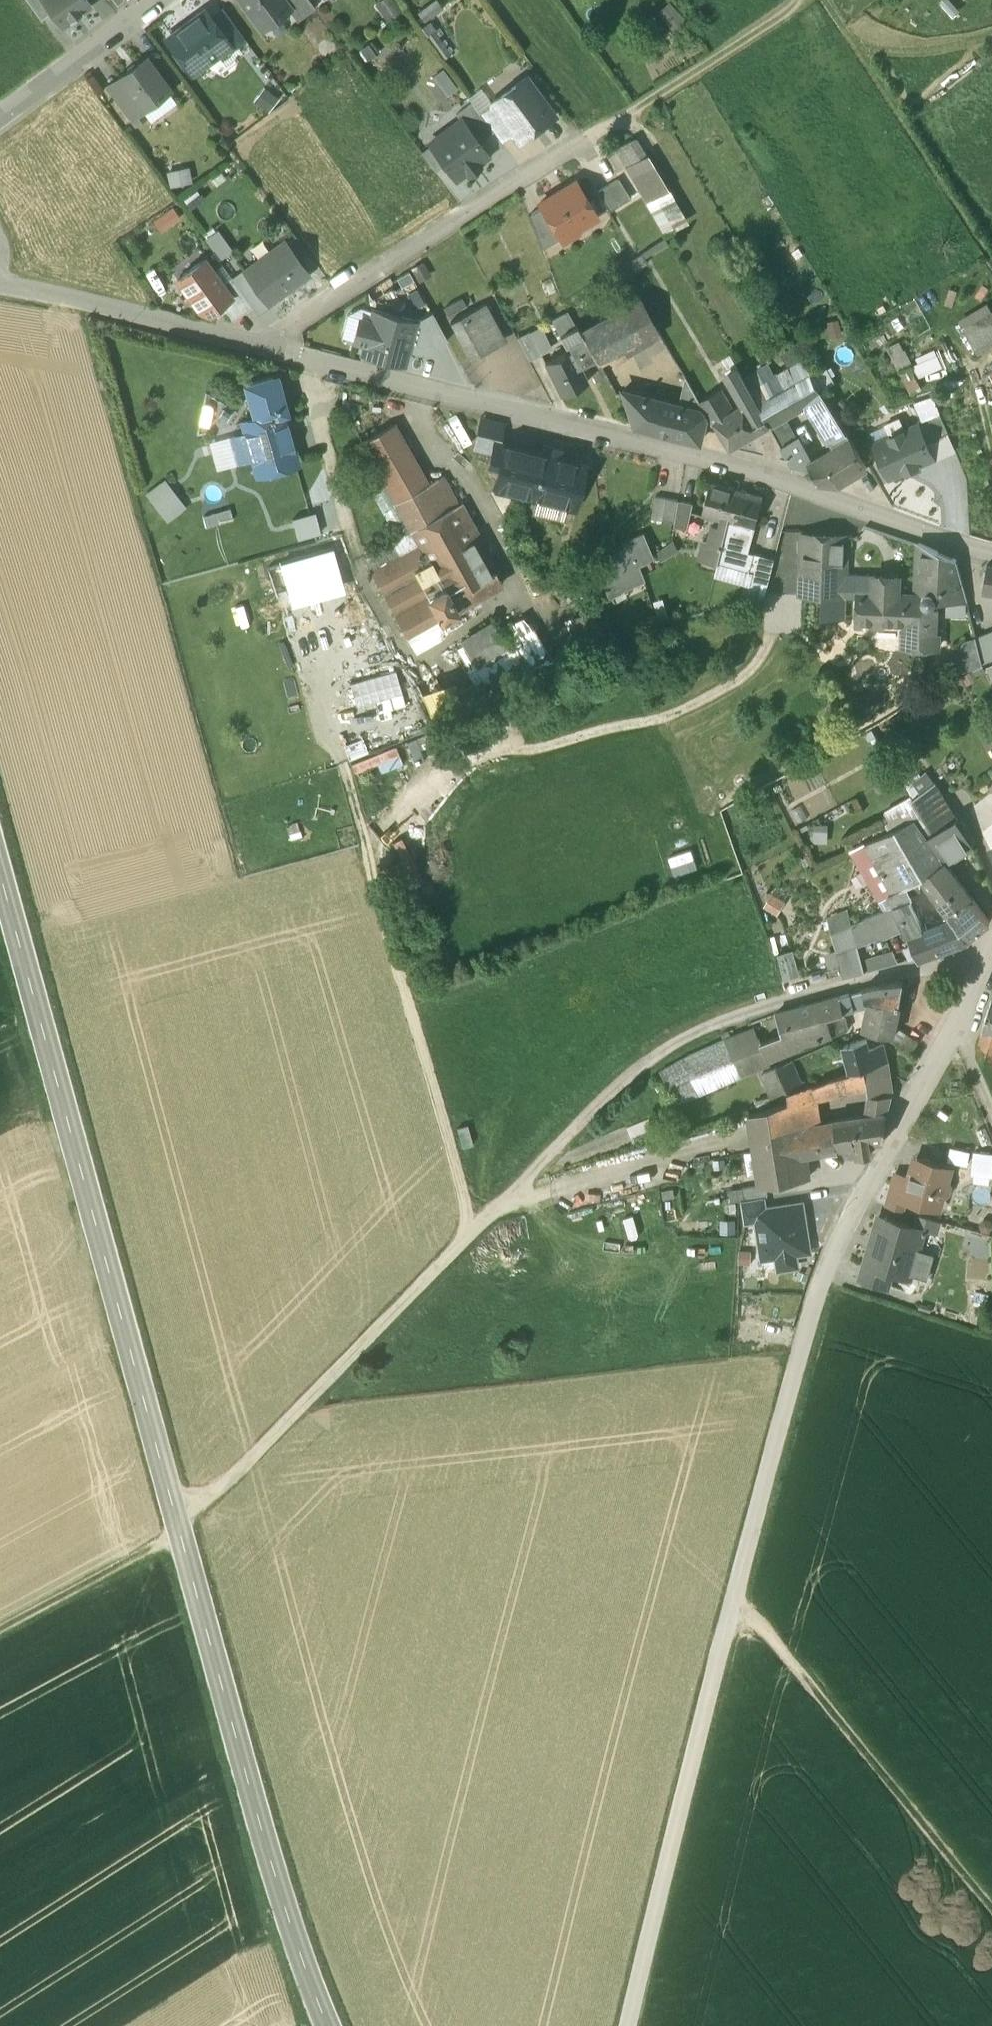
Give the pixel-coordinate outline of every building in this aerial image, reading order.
[(41,20),(51,12),(42,0),(27,0),(41,20)] [(51,12),(61,27),(91,5),(87,0),(42,0),(51,12)] [(261,30),(263,29),(260,25),(270,18),(277,19),(289,10),(290,9),(284,0),(239,0),(261,30)] [(290,9),(289,10),(297,22),(315,8),(309,0),(284,0),(290,9)] [(377,3),(389,21),(404,11),(397,0),(381,0),(377,3)] [(445,7),(441,0),(434,0),(420,10),(427,20),(445,7)] [(245,39),(224,10),(211,20),(231,46),(229,47),(231,49),(245,39)] [(194,23),(186,30),(180,29),(171,36),(171,37),(170,38),(169,44),(173,48),(179,50),(180,49),(192,65),(197,65),(202,62),(208,62),(229,47),(231,46),(211,20),(205,11),(195,17),(194,23)] [(136,66),(133,64),(128,68),(129,71),(118,79),(129,93),(142,111),(143,110),(139,105),(150,97),(154,102),(169,91),(145,59),(136,66)] [(554,115),(526,77),(490,104),(491,105),(512,134),(518,142),(554,115)] [(142,111),(129,93),(118,79),(106,88),(135,126),(148,116),(143,110),(142,111)] [(264,85),(256,103),(273,110),(281,93),(264,85)] [(472,102),(456,114),(461,120),(462,120),(478,142),(493,131),(480,113),(472,102)] [(512,134),(491,105),(480,113),(493,131),(501,142),(512,134)] [(464,125),(449,136),(445,132),(429,143),(455,179),(466,171),(469,174),(479,167),(476,163),(488,155),(478,142),(462,120),(461,120),(464,125)] [(614,150),(663,235),(688,221),(670,190),(673,189),(650,152),(652,151),(648,145),(647,146),(645,144),(642,146),(637,137),(614,150)] [(192,167),(170,170),(172,184),(194,181),(192,167)] [(618,178),(597,192),(609,211),(630,198),(618,178)] [(575,181),(539,203),(560,238),(561,239),(563,237),(561,234),(573,227),(578,228),(597,217),(575,181)] [(163,231),(184,218),(176,204),(154,218),(163,231)] [(560,238),(541,207),(528,215),(541,248),(560,238)] [(223,229),(209,236),(220,259),(234,252),(223,229)] [(664,238),(626,262),(632,272),(648,263),(645,257),(668,244),(664,238)] [(245,272),(268,303),(307,274),(285,243),(245,272)] [(222,285),(204,261),(177,280),(200,310),(210,313),(221,305),(231,298),(222,285)] [(409,272),(397,278),(401,287),(414,280),(409,272)] [(253,307),(231,278),(222,285),(231,298),(221,305),(232,319),(234,320),(253,307)] [(581,333),(595,359),(610,359),(623,353),(625,356),(629,354),(662,335),(641,299),(581,333)] [(485,302),(450,322),(470,359),(489,349),(487,345),(503,337),(485,302)] [(963,327),(974,347),(991,336),(991,310),(963,327)] [(411,339),(415,322),(373,311),(370,321),(360,318),(354,341),(365,344),(362,354),(404,364),(411,339)] [(566,345),(568,343),(582,337),(568,311),(551,320),(566,345)] [(432,313),(415,322),(411,339),(418,340),(424,353),(447,341),(432,313)] [(518,337),(530,359),(542,353),(530,331),(518,337)] [(581,365),(594,358),(582,337),(568,343),(570,349),(567,351),(576,368),(581,365)] [(902,345),(909,364),(919,361),(912,342),(902,345)] [(808,405),(822,390),(795,345),(789,349),(791,352),(782,358),(787,367),(775,374),(768,364),(758,370),(756,368),(742,376),(770,425),(769,425),(770,427),(787,418),(806,406),(808,405)] [(589,380),(581,365),(576,368),(567,351),(544,362),(560,394),(589,380)] [(617,400),(624,395),(622,392),(646,386),(629,354),(625,356),(623,353),(610,359),(595,359),(617,400)] [(900,371),(912,394),(924,388),(913,365),(900,371)] [(769,425),(770,425),(742,376),(737,367),(725,375),(742,403),(733,408),(713,421),(730,449),(769,425)] [(276,376),(245,385),(255,419),(244,423),(247,434),(237,437),(234,441),(238,457),(243,459),(253,457),(256,469),(260,468),(261,472),(266,475),(273,472),(276,468),(275,464),(295,458),(283,414),(287,413),(276,376)] [(692,407),(706,410),(700,400),(686,377),(677,383),(692,407)] [(646,386),(622,392),(624,395),(633,425),(633,426),(659,432),(648,394),(646,386)] [(713,421),(733,408),(721,389),(700,400),(706,410),(712,421),(713,421)] [(824,435),(828,442),(847,432),(822,390),(808,405),(825,434),(824,435)] [(699,442),(706,410),(692,407),(648,394),(659,432),(699,442)] [(917,422),(919,425),(928,445),(949,434),(939,413),(917,422)] [(797,436),(787,418),(770,427),(781,445),(797,436)] [(362,441),(396,501),(430,482),(396,422),(362,441)] [(933,458),(928,445),(919,425),(875,445),(890,478),(933,458)] [(487,453),(489,445),(491,436),(477,432),(472,450),(487,453)] [(847,432),(828,442),(833,450),(814,461),(809,464),(810,469),(817,481),(836,483),(867,466),(847,432)] [(797,436),(781,445),(791,464),(810,469),(809,464),(814,461),(799,435),(797,436)] [(493,476),(500,448),(489,445),(487,453),(482,474),(493,476)] [(575,515),(586,469),(500,448),(493,476),(489,495),(575,515)] [(396,501),(412,530),(454,506),(460,503),(445,475),(430,482),(396,501)] [(166,477),(147,492),(168,519),(187,504),(166,477)] [(737,490),(710,483),(702,516),(722,521),(720,528),(713,526),(708,542),(722,546),(737,490)] [(722,546),(719,558),(718,561),(749,569),(753,553),(748,551),(762,497),(737,490),(722,546)] [(666,499),(655,497),(651,518),(663,520),(666,499)] [(678,501),(666,499),(663,520),(674,522),(678,501)] [(693,503),(679,501),(674,526),(687,529),(693,503)] [(460,503),(454,506),(492,573),(494,571),(500,568),(463,502),(460,503)] [(449,596),(492,573),(454,506),(412,530),(421,545),(444,587),(449,596)] [(633,547),(639,563),(652,557),(642,534),(626,541),(630,548),(633,547)] [(848,538),(801,536),(799,595),(824,596),(824,616),(844,617),(845,597),(846,597),(846,595),(847,578),(848,538)] [(708,542),(704,541),(701,552),(719,558),(722,546),(708,542)] [(956,561),(920,544),(918,545),(915,597),(937,598),(938,599),(966,601),(956,561)] [(421,545),(372,573),(395,614),(444,587),(421,545)] [(333,546),(278,560),(289,603),(344,589),(333,546)] [(630,548),(598,562),(610,590),(645,575),(639,563),(633,547),(630,548)] [(775,559),(753,553),(749,569),(718,561),(715,572),(768,585),(775,559)] [(984,567),(979,588),(991,591),(991,568),(984,567)] [(492,573),(449,596),(456,609),(498,586),(502,584),(494,571),(492,573)] [(847,578),(846,595),(859,595),(874,596),(875,579),(847,578)] [(915,597),(896,597),(896,580),(875,579),(874,596),(859,595),(858,622),(905,624),(904,643),(936,644),(938,599),(937,598),(915,597)] [(444,587),(395,614),(408,637),(456,609),(449,596),(444,587)] [(593,617),(574,625),(572,619),(566,622),(579,656),(604,645),(593,617)] [(492,619),(461,638),(478,665),(509,646),(492,619)] [(952,654),(955,675),(957,673),(982,664),(975,636),(962,639),(952,654)] [(574,649),(564,653),(573,672),(582,668),(574,649)] [(569,674),(561,654),(551,658),(559,678),(569,674)] [(538,664),(528,665),(531,686),(542,684),(538,664)] [(514,674),(504,677),(508,697),(519,695),(514,674)] [(477,688),(466,689),(469,710),(479,709),(477,688)] [(466,689),(455,691),(458,711),(469,710),(466,689)] [(932,833),(940,828),(956,819),(934,781),(912,797),(932,833)] [(956,819),(940,828),(957,858),(972,847),(956,819)] [(878,869),(892,891),(904,886),(922,879),(943,863),(929,842),(927,836),(915,820),(865,844),(878,869)] [(932,833),(927,836),(929,842),(943,863),(945,866),(957,858),(940,828),(932,833)] [(945,866),(943,863),(922,879),(931,891),(954,877),(945,866)] [(954,877),(931,891),(940,903),(946,899),(956,911),(970,901),(954,877)] [(892,891),(889,892),(895,906),(909,900),(910,899),(904,886),(892,891)] [(764,906),(779,915),(787,901),(773,893),(764,906)] [(970,901),(956,911),(946,899),(940,903),(939,904),(952,920),(939,926),(951,946),(966,940),(988,923),(970,901)] [(924,931),(909,900),(895,906),(894,906),(912,945),(903,949),(909,960),(917,956),(918,958),(933,953),(924,931)] [(862,961),(856,941),(852,925),(848,910),(827,919),(836,951),(824,954),(829,970),(840,966),(843,978),(865,973),(862,961)] [(894,929),(885,911),(852,925),(856,941),(880,932),(882,934),(894,929)] [(939,926),(924,931),(933,953),(951,946),(939,926)] [(796,950),(781,953),(786,980),(802,977),(796,950)] [(893,952),(862,961),(865,973),(898,964),(893,952)] [(902,983),(876,986),(863,990),(866,999),(873,1000),(882,1002),(883,1001),(899,1003),(902,983)] [(863,990),(848,994),(852,1011),(865,1005),(866,999),(863,990)] [(848,994),(840,997),(844,1013),(852,1011),(848,994)] [(836,1014),(844,1013),(840,997),(832,999),(836,1014)] [(828,1016),(836,1014),(832,999),(823,1001),(823,1002),(827,1017),(828,1016)] [(873,1000),(866,999),(865,1005),(861,1028),(892,1036),(899,1003),(883,1001),(882,1002),(873,1000)] [(991,999),(981,1026),(991,1031),(991,999)] [(823,1002),(798,1008),(803,1025),(782,1034),(761,1043),(768,1060),(806,1044),(832,1034),(828,1016),(827,1017),(823,1002)] [(776,1015),(782,1034),(803,1025),(798,1008),(792,1010),(776,1015)] [(836,1014),(828,1016),(832,1034),(848,1030),(844,1013),(836,1014)] [(981,1026),(976,1043),(991,1048),(991,1031),(981,1026)] [(918,1041),(898,1028),(890,1040),(911,1053),(918,1041)] [(729,1051),(759,1039),(755,1029),(700,1047),(686,1053),(660,1068),(660,1069),(629,1092),(642,1118),(678,1102),(678,1103),(739,1077),(739,1076),(729,1051)] [(871,1037),(844,1045),(852,1073),(856,1071),(868,1068),(887,1062),(882,1042),(879,1043),(877,1038),(872,1039),(871,1037)] [(769,1064),(768,1060),(761,1043),(759,1039),(729,1051),(739,1076),(769,1064)] [(976,1043),(977,1057),(991,1062),(991,1048),(976,1043)] [(977,1057),(984,1073),(991,1076),(991,1062),(977,1057)] [(777,1067),(788,1092),(806,1087),(794,1060),(777,1067)] [(887,1062),(868,1068),(869,1082),(873,1114),(887,1112),(891,1091),(888,1063),(887,1062)] [(760,1108),(789,1099),(788,1092),(777,1067),(777,1066),(759,1074),(769,1094),(756,1099),(760,1108)] [(868,1068),(856,1071),(860,1085),(869,1082),(868,1068)] [(852,1073),(820,1081),(821,1083),(813,1085),(815,1098),(832,1093),(831,1090),(838,1088),(840,1091),(860,1085),(856,1071),(852,1073)] [(791,1116),(794,1132),(819,1127),(815,1098),(813,1085),(806,1087),(788,1092),(789,1099),(789,1102),(791,1116)] [(784,1117),(791,1116),(789,1102),(746,1115),(756,1184),(810,1176),(807,1156),(798,1157),(794,1132),(787,1133),(784,1117)] [(873,1114),(833,1120),(834,1124),(838,1149),(858,1145),(859,1148),(870,1146),(870,1144),(883,1142),(883,1141),(887,1112),(873,1114)] [(787,1133),(794,1132),(791,1116),(784,1117),(787,1133)] [(648,1118),(627,1127),(631,1138),(653,1128),(648,1118)] [(826,1151),(838,1149),(834,1124),(819,1127),(794,1132),(798,1157),(807,1156),(827,1153),(826,1151)] [(952,1146),(948,1159),(966,1164),(970,1151),(952,1146)] [(974,1174),(991,1174),(991,1150),(974,1150),(974,1174)] [(950,1168),(921,1159),(917,1173),(911,1172),(910,1177),(895,1173),(889,1194),(906,1199),(939,1208),(939,1206),(934,1204),(937,1193),(943,1195),(947,1192),(949,1187),(946,1182),(950,1168)] [(906,1199),(889,1194),(886,1205),(903,1210),(906,1199)] [(765,1197),(741,1201),(743,1212),(755,1211),(767,1209),(765,1197)] [(767,1209),(755,1211),(756,1222),(761,1253),(773,1251),(774,1257),(776,1257),(777,1264),(783,1269),(793,1267),(797,1261),(796,1254),(810,1252),(804,1217),(788,1205),(767,1209)] [(755,1211),(743,1212),(745,1224),(756,1222),(755,1211)] [(939,1221),(918,1214),(915,1226),(924,1228),(936,1232),(939,1221)] [(915,1226),(879,1215),(864,1266),(891,1273),(910,1278),(924,1228),(915,1226)] [(891,1273),(864,1266),(860,1279),(887,1287),(891,1273)]
